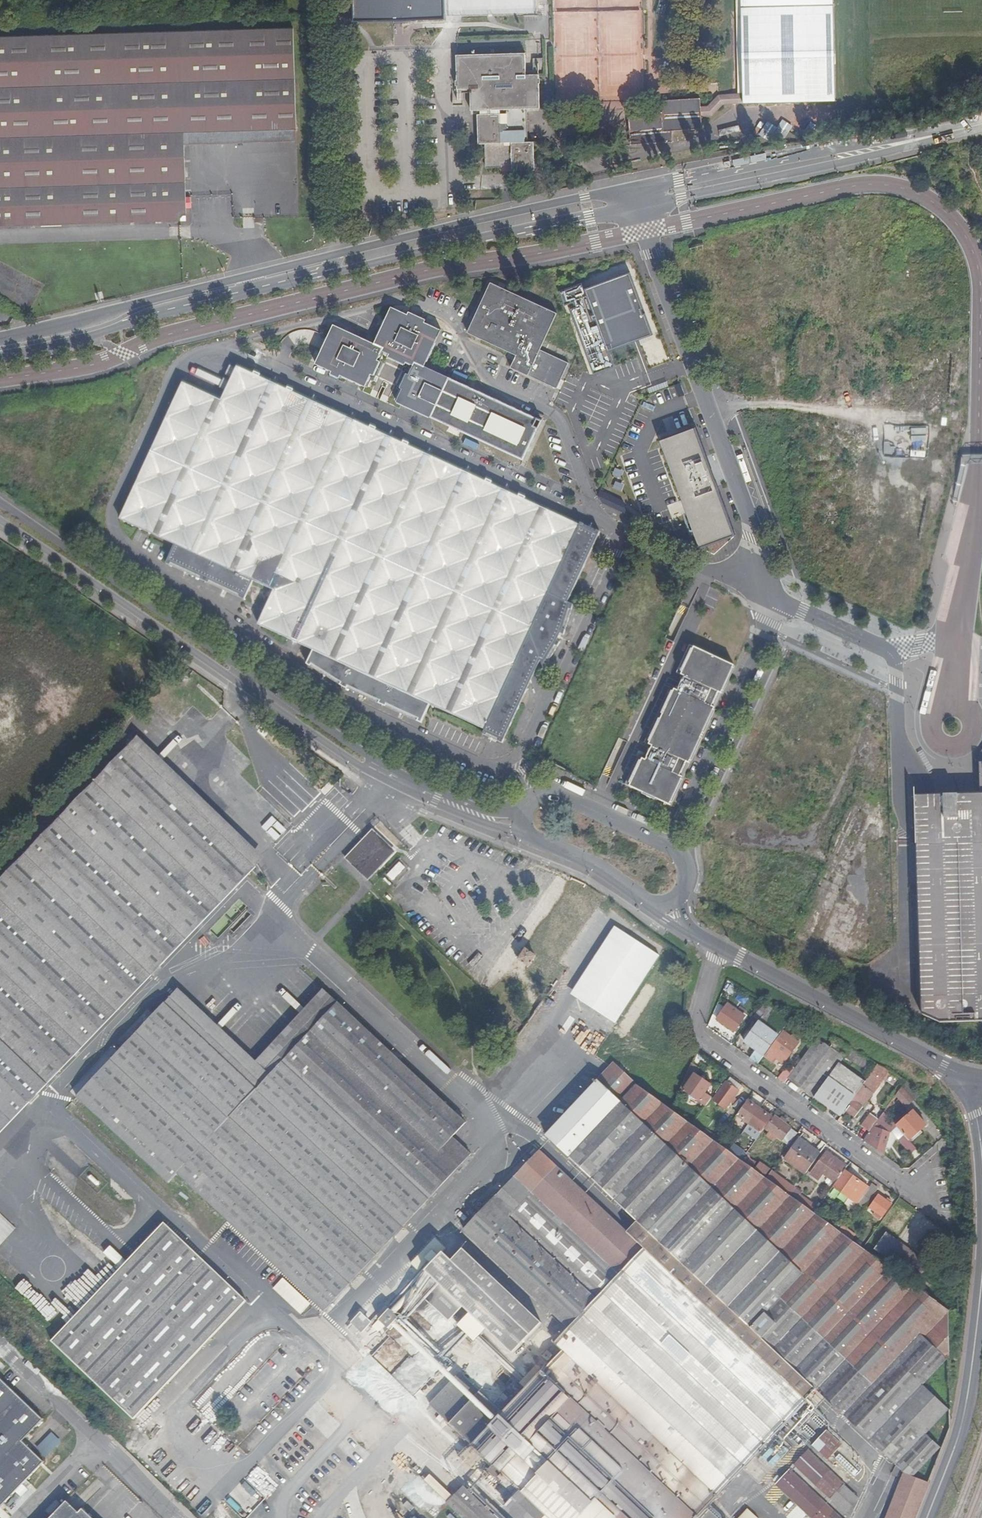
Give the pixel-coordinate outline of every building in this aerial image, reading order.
[(359,21),(449,19),(449,8),(461,8),(461,0),(359,0),(359,21)] [(556,96),(625,95),(625,94),(643,94),(642,0),(554,0),(556,96)] [(736,5),(737,92),(737,104),(788,100),(830,97),(829,3),(829,0),(736,0),(736,5)] [(183,218),(182,196),(181,130),(293,127),(291,26),(0,34),(0,222),(183,218)] [(513,158),(513,167),(513,170),(535,169),(535,141),(528,141),(527,108),(538,108),(538,78),(525,79),(524,55),(456,56),(457,86),(471,86),(471,93),(471,110),(478,110),(478,143),(486,143),(486,167),(502,167),(502,158),(513,158)] [(704,106),(699,107),(699,116),(708,116),(718,105),(737,104),(737,92),(734,92),(714,94),(704,106)] [(670,142),(670,129),(700,127),(699,116),(699,107),(698,98),(660,100),(661,112),(630,113),(631,143),(670,142)] [(502,158),(502,167),(513,167),(513,158),(502,158)] [(299,239),(307,238),(305,227),(297,229),(299,239)] [(604,352),(648,336),(641,315),(639,316),(637,312),(639,311),(626,274),(581,290),(579,285),(555,293),(561,307),(570,303),(571,307),(565,309),(585,359),(591,375),(610,368),(604,352)] [(554,388),(567,361),(538,348),(553,313),(488,283),(465,334),(513,355),(508,368),(554,388)] [(543,421),(445,378),(421,367),(437,330),(388,307),(371,343),(331,324),(312,366),(362,389),(378,352),(409,367),(393,403),(427,419),(526,462),(543,421)] [(242,602),(251,582),(272,592),(256,627),(311,653),(305,666),(333,685),(419,727),(428,706),(481,731),(479,736),(498,744),(536,665),(539,672),(555,645),(552,643),(555,636),(560,638),(571,607),(565,604),(597,532),(576,523),(574,528),(525,505),(527,500),(252,373),(251,376),(237,370),(221,403),(182,385),(118,519),(173,546),(164,566),(242,602)] [(691,427),(659,439),(698,546),(731,534),(691,427)] [(467,438),(465,444),(478,449),(480,443),(467,438)] [(672,674),(674,675),(687,647),(685,646),(672,674)] [(680,677),(677,684),(711,699),(714,694),(717,695),(730,667),(687,647),(674,675),(680,677)] [(764,672),(758,669),(749,688),(756,691),(764,672)] [(685,765),(710,709),(707,708),(711,699),(677,684),(674,692),(668,689),(643,745),(648,747),(642,761),(634,758),(621,786),(666,806),(679,779),(675,777),(682,763),(685,765)] [(640,744),(643,745),(668,689),(665,688),(640,744)] [(0,873),(0,1126),(260,855),(134,734),(0,873)] [(679,779),(685,765),(682,763),(675,777),(679,779)] [(917,794),(919,840),(922,1013),(943,1023),(981,1022),(981,792),(929,794),(917,794)] [(274,817),(263,827),(277,841),(288,831),(274,817)] [(367,884),(376,873),(366,864),(370,858),(362,851),(370,842),(378,850),(382,846),(369,833),(343,862),(367,884)] [(393,856),(382,846),(378,850),(370,842),(362,851),(370,858),(366,864),(376,873),(393,856)] [(392,884),(407,869),(401,862),(386,878),(392,884)] [(620,1025),(662,954),(615,927),(574,998),(620,1025)] [(525,946),(517,958),(528,966),(537,955),(525,946)] [(165,1184),(174,1175),(319,1310),(469,1152),(449,1133),(461,1120),(320,986),(251,1058),(174,988),(71,1096),(165,1184)] [(735,1032),(744,1018),(727,1005),(718,1019),(735,1032)] [(789,1024),(759,1007),(751,1018),(759,1024),(746,1041),(757,1050),(751,1059),(759,1065),(789,1024)] [(794,1039),(785,1032),(769,1054),(783,1064),(788,1058),(780,1052),(786,1044),(789,1046),(794,1039)] [(791,1074),(788,1078),(814,1098),(839,1064),(846,1055),(818,1039),(811,1048),(791,1074)] [(947,1426),(947,1409),(923,1386),(897,1362),(920,1338),(946,1362),(945,1310),(943,1309),(934,1301),(928,1298),(911,1285),(854,1243),(833,1227),(810,1210),(784,1191),(762,1174),(737,1156),(730,1150),(721,1144),(713,1138),(699,1128),(668,1105),(631,1077),(628,1074),(619,1065),(613,1060),(610,1063),(544,1130),(635,1222),(626,1232),(538,1146),(461,1226),(563,1325),(572,1333),(559,1347),(497,1414),(457,1376),(429,1404),(481,1454),(490,1462),(518,1488),(510,1497),(503,1505),(516,1517),(693,1517),(805,1399),(814,1390),(877,1450),(901,1473),(886,1517),(911,1517),(947,1426)] [(619,1065),(628,1074),(632,1070),(624,1060),(619,1065)] [(691,1070),(685,1084),(703,1097),(712,1085),(698,1075),(702,1070),(694,1063),(691,1070)] [(814,1098),(840,1117),(845,1111),(865,1083),(839,1064),(814,1098)] [(786,1070),(779,1079),(784,1083),(788,1078),(791,1074),(786,1070)] [(865,1083),(845,1111),(853,1117),(872,1093),(869,1091),(874,1082),(880,1085),(886,1077),(875,1070),(875,1071),(865,1083)] [(723,1084),(720,1088),(722,1090),(715,1100),(727,1108),(744,1086),(731,1077),(725,1085),(723,1084)] [(901,1092),(913,1105),(919,1099),(907,1086),(901,1092)] [(907,1110),(913,1105),(901,1092),(901,1091),(896,1097),(907,1110)] [(749,1123),(760,1108),(749,1100),(738,1115),(749,1123)] [(749,1123),(762,1133),(773,1118),(767,1114),(760,1108),(749,1123)] [(861,1127),(870,1134),(879,1121),(870,1114),(861,1127)] [(879,1121),(870,1134),(864,1142),(871,1148),(872,1146),(885,1149),(891,1132),(893,1133),(898,1129),(884,1114),(879,1121)] [(914,1114),(898,1129),(904,1136),(908,1141),(924,1125),(914,1114)] [(776,1118),(767,1130),(789,1145),(798,1134),(786,1125),(788,1122),(782,1118),(780,1121),(776,1118)] [(713,1138),(718,1131),(704,1121),(699,1128),(713,1138)] [(713,1138),(721,1144),(726,1137),(718,1131),(713,1138)] [(908,1154),(915,1149),(908,1141),(904,1136),(898,1142),(908,1154)] [(799,1139),(784,1160),(805,1175),(820,1154),(799,1139)] [(734,1145),(730,1150),(737,1156),(741,1150),(734,1145)] [(825,1175),(837,1184),(849,1168),(828,1152),(812,1174),(820,1181),(825,1175)] [(766,1168),(762,1174),(784,1191),(789,1185),(766,1168)] [(837,1188),(858,1204),(864,1195),(869,1189),(848,1174),(837,1188)] [(796,1188),(790,1183),(789,1185),(784,1191),(810,1210),(813,1205),(794,1191),(796,1188)] [(871,1185),(869,1189),(864,1195),(870,1199),(877,1190),(871,1185)] [(881,1222),(893,1206),(880,1196),(870,1208),(875,1212),(873,1215),(881,1222)] [(833,1227),(854,1243),(859,1235),(838,1219),(833,1227)] [(163,1222),(63,1327),(51,1340),(130,1417),(142,1404),(243,1300),(163,1222)] [(418,1271),(407,1283),(443,1319),(457,1305),(507,1352),(536,1321),(458,1247),(446,1259),(437,1251),(443,1244),(433,1234),(408,1261),(418,1271)] [(874,1248),(914,1278),(925,1264),(884,1234),(874,1248)] [(911,1285),(928,1298),(954,1262),(945,1256),(948,1251),(940,1244),(911,1285)] [(116,1263),(124,1258),(115,1245),(108,1250),(116,1263)] [(934,1301),(943,1309),(948,1303),(938,1296),(934,1301)] [(380,1308),(370,1319),(381,1329),(391,1319),(380,1308)] [(354,1333),(364,1323),(354,1314),(344,1324),(354,1333)] [(550,1339),(559,1347),(572,1333),(563,1325),(550,1339)] [(897,1362),(923,1386),(946,1362),(920,1338),(897,1362)] [(0,1379),(0,1506),(44,1461),(23,1441),(43,1420),(0,1379)] [(861,1463),(826,1430),(812,1444),(848,1479),(861,1463)] [(38,1447),(47,1456),(61,1440),(52,1432),(38,1447)] [(808,1449),(794,1464),(829,1498),(844,1483),(808,1449)] [(482,1471),(510,1497),(518,1488),(490,1462),(482,1471)] [(790,1468),(774,1485),(811,1517),(839,1517),(841,1516),(790,1468)] [(449,1501),(466,1517),(489,1517),(459,1490),(449,1501)] [(80,1511),(68,1500),(51,1517),(87,1517),(80,1511)] [(449,1501),(444,1506),(457,1517),(466,1517),(449,1501)] [(80,1511),(87,1517),(95,1517),(83,1507),(80,1511)]
